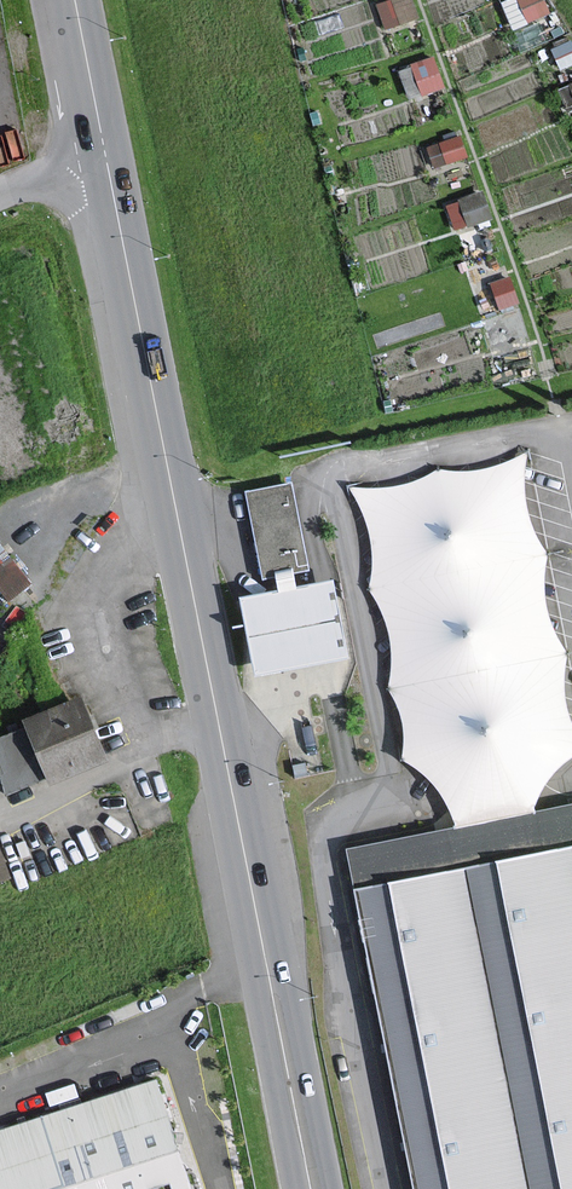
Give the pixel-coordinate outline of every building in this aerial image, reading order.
[(410,0),(398,0),(378,6),(385,26),(415,16),(410,0)] [(547,13),(542,0),(520,0),(529,21),(547,13)] [(571,43),(554,51),(561,68),(571,63),(571,46),(571,43)] [(443,87),(432,59),(412,66),(423,94),(443,87)] [(466,156),(460,138),(439,145),(428,149),(434,166),(445,163),(466,156)] [(490,217),(481,194),(460,201),(469,225),(490,217)] [(517,303),(509,279),(492,285),(501,309),(517,303)] [(492,341),(531,331),(524,304),(485,314),(492,341)] [(344,487),(356,507),(364,533),(369,563),(366,588),(376,611),(384,636),(386,668),(385,697),(391,712),(396,729),(397,764),(413,775),(429,787),(444,813),(453,830),(534,814),(541,787),(561,765),(571,758),(571,734),(566,722),(562,705),(561,679),(564,665),(565,654),(553,635),(546,618),(542,601),(540,587),(541,567),(547,554),(537,544),(528,524),(522,502),(521,487),(522,468),(527,450),(503,463),(486,471),(468,475),(448,473),(433,470),(418,481),(392,489),(371,490),(344,487)] [(330,582),(295,589),(292,574),(307,571),(290,485),(247,493),(263,579),(276,577),(279,592),(242,599),(256,674),(345,657),(330,582)] [(8,597),(33,578),(0,534),(0,585),(8,597)] [(13,787),(47,773),(50,781),(102,759),(91,732),(78,700),(25,722),(30,733),(0,745),(0,755),(13,787)] [(534,814),(453,830),(349,851),(418,1188),(571,1188),(571,806),(534,814)] [(0,1134),(0,1188),(191,1188),(157,1084),(0,1134)]
